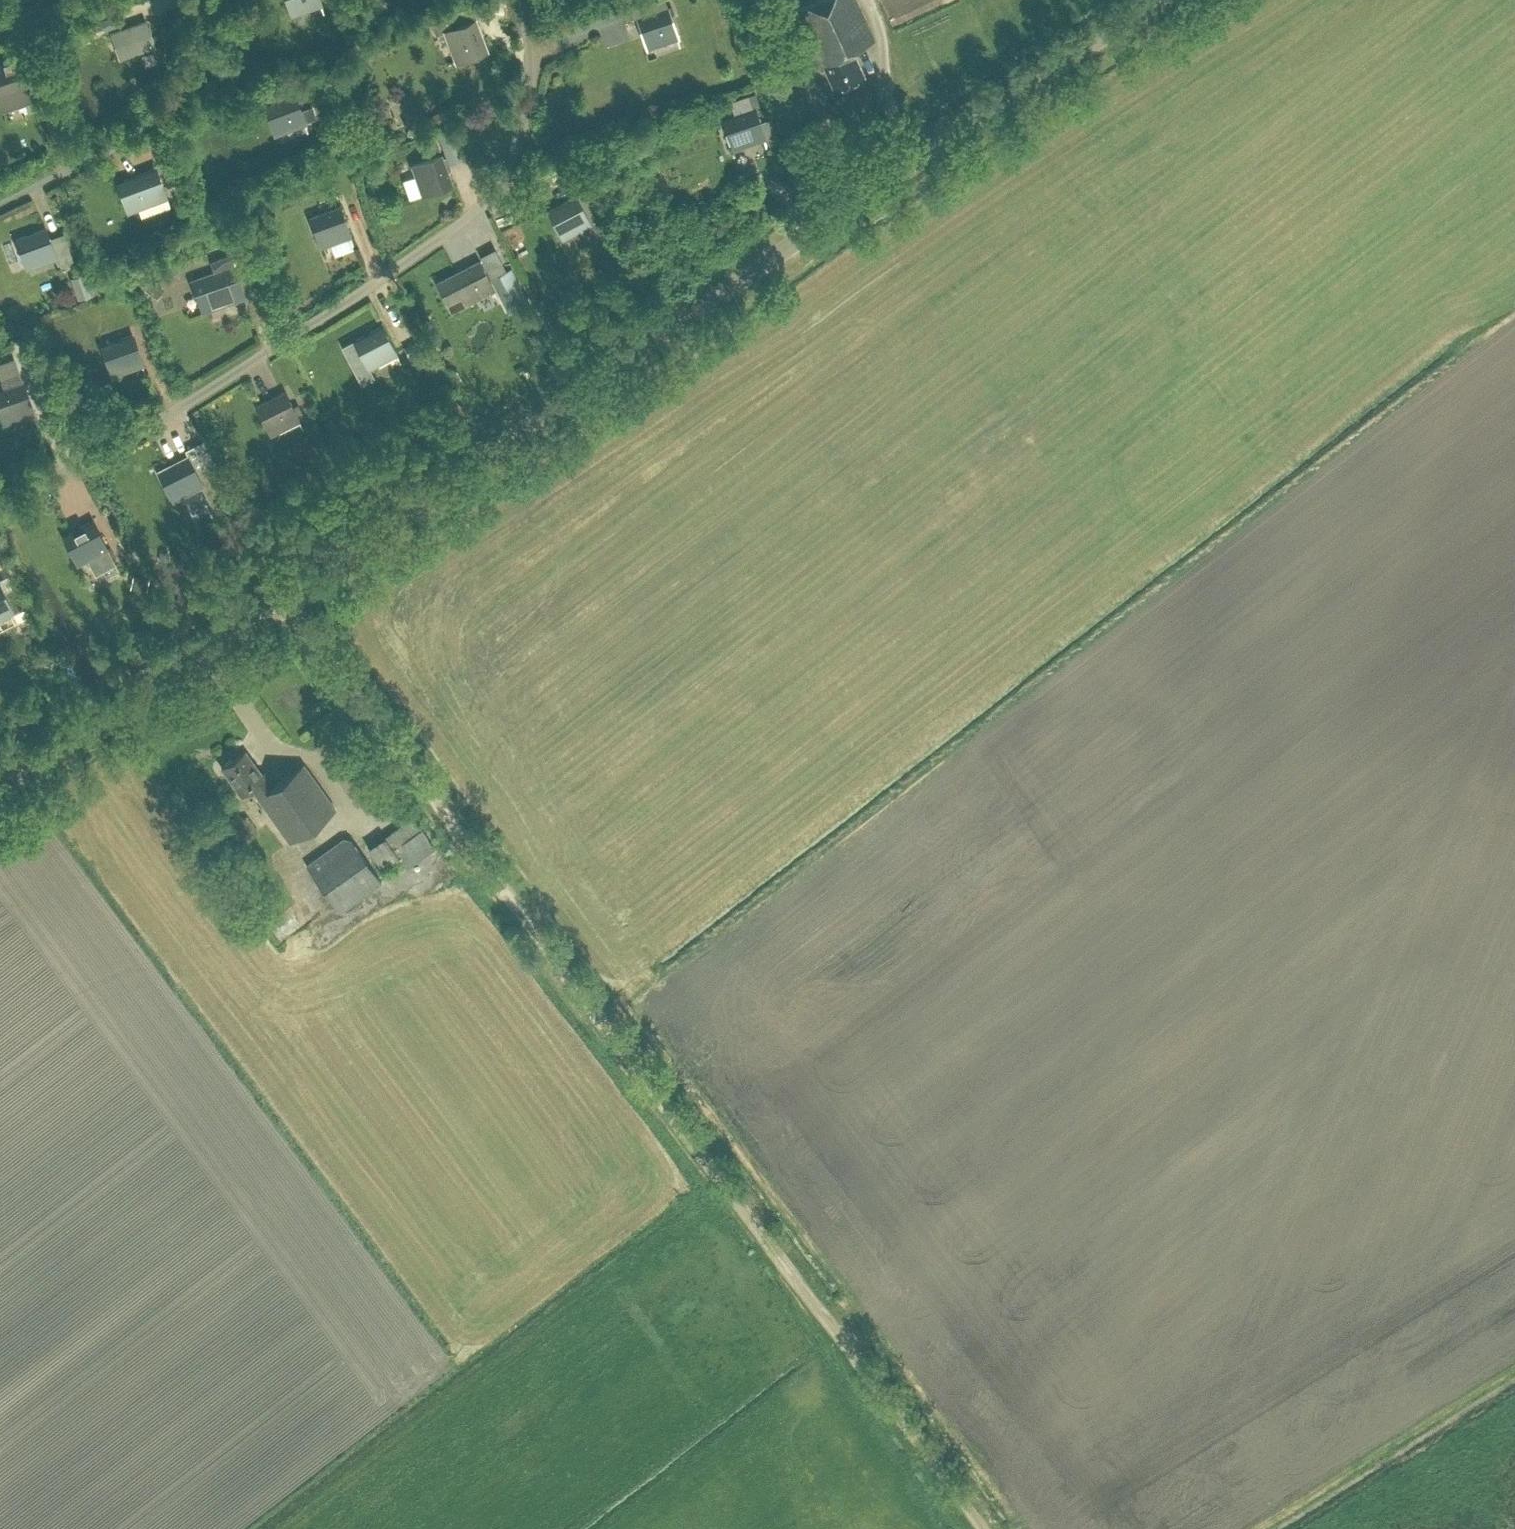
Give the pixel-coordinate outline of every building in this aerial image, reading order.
[(40,12),(37,0),(24,4),(27,16),(40,12)] [(321,0),(288,0),(292,13),(322,2),(321,0)] [(854,0),(811,0),(794,8),(819,62),(822,60),(834,86),(862,73),(850,47),(871,38),(854,0)] [(678,36),(668,6),(638,16),(648,46),(678,36)] [(444,30),(438,16),(430,19),(435,33),(444,30)] [(155,44),(146,19),(112,31),(121,56),(155,44)] [(486,48),(475,19),(446,30),(457,59),(486,48)] [(41,45),(37,34),(28,37),(32,48),(41,45)] [(23,68),(0,76),(0,98),(4,108),(33,98),(23,68)] [(301,109),(295,92),(265,103),(276,132),(316,118),(311,105),(301,109)] [(750,106),(746,94),(730,99),(733,111),(750,106)] [(764,138),(755,108),(725,117),(734,147),(764,138)] [(451,183),(442,153),(412,162),(421,192),(451,183)] [(166,197),(156,167),(118,180),(128,209),(166,197)] [(590,222),(576,195),(548,209),(562,237),(590,222)] [(194,214),(188,197),(180,200),(187,217),(194,214)] [(598,216),(592,204),(584,208),(590,220),(598,216)] [(350,234),(340,205),(311,215),(321,244),(350,234)] [(184,220),(179,207),(167,211),(172,224),(184,220)] [(64,232),(50,236),(47,227),(17,236),(27,266),(56,257),(58,264),(73,260),(64,232)] [(524,267),(536,263),(525,230),(513,235),(524,267)] [(234,264),(231,256),(221,259),(224,267),(234,264)] [(493,287),(479,260),(436,282),(450,310),(493,287)] [(244,295),(234,265),(192,279),(202,308),(244,295)] [(164,286),(150,274),(141,285),(155,296),(164,286)] [(130,292),(125,283),(109,291),(113,300),(130,292)] [(396,352),(382,324),(354,338),(368,366),(396,352)] [(143,363),(133,333),(103,344),(113,373),(143,363)] [(421,351),(415,338),(402,344),(409,357),(421,351)] [(23,382),(0,390),(0,409),(4,421),(34,411),(23,382)] [(299,418),(285,390),(257,404),(271,432),(299,418)] [(194,469),(188,455),(160,469),(174,497),(202,483),(211,501),(207,503),(211,512),(227,504),(207,462),(194,469)] [(234,517),(228,505),(217,510),(224,522),(234,517)] [(112,562),(95,522),(66,535),(79,563),(89,559),(93,570),(112,562)] [(0,584),(0,616),(13,610),(0,584)] [(260,771),(243,748),(221,764),(241,793),(251,786),(289,839),(334,807),(301,762),(273,782),(263,768),(260,771)] [(434,846),(413,816),(368,846),(382,867),(399,856),(406,865),(434,846)] [(350,837),(343,836),(305,863),(339,910),(381,880),(350,837)]
